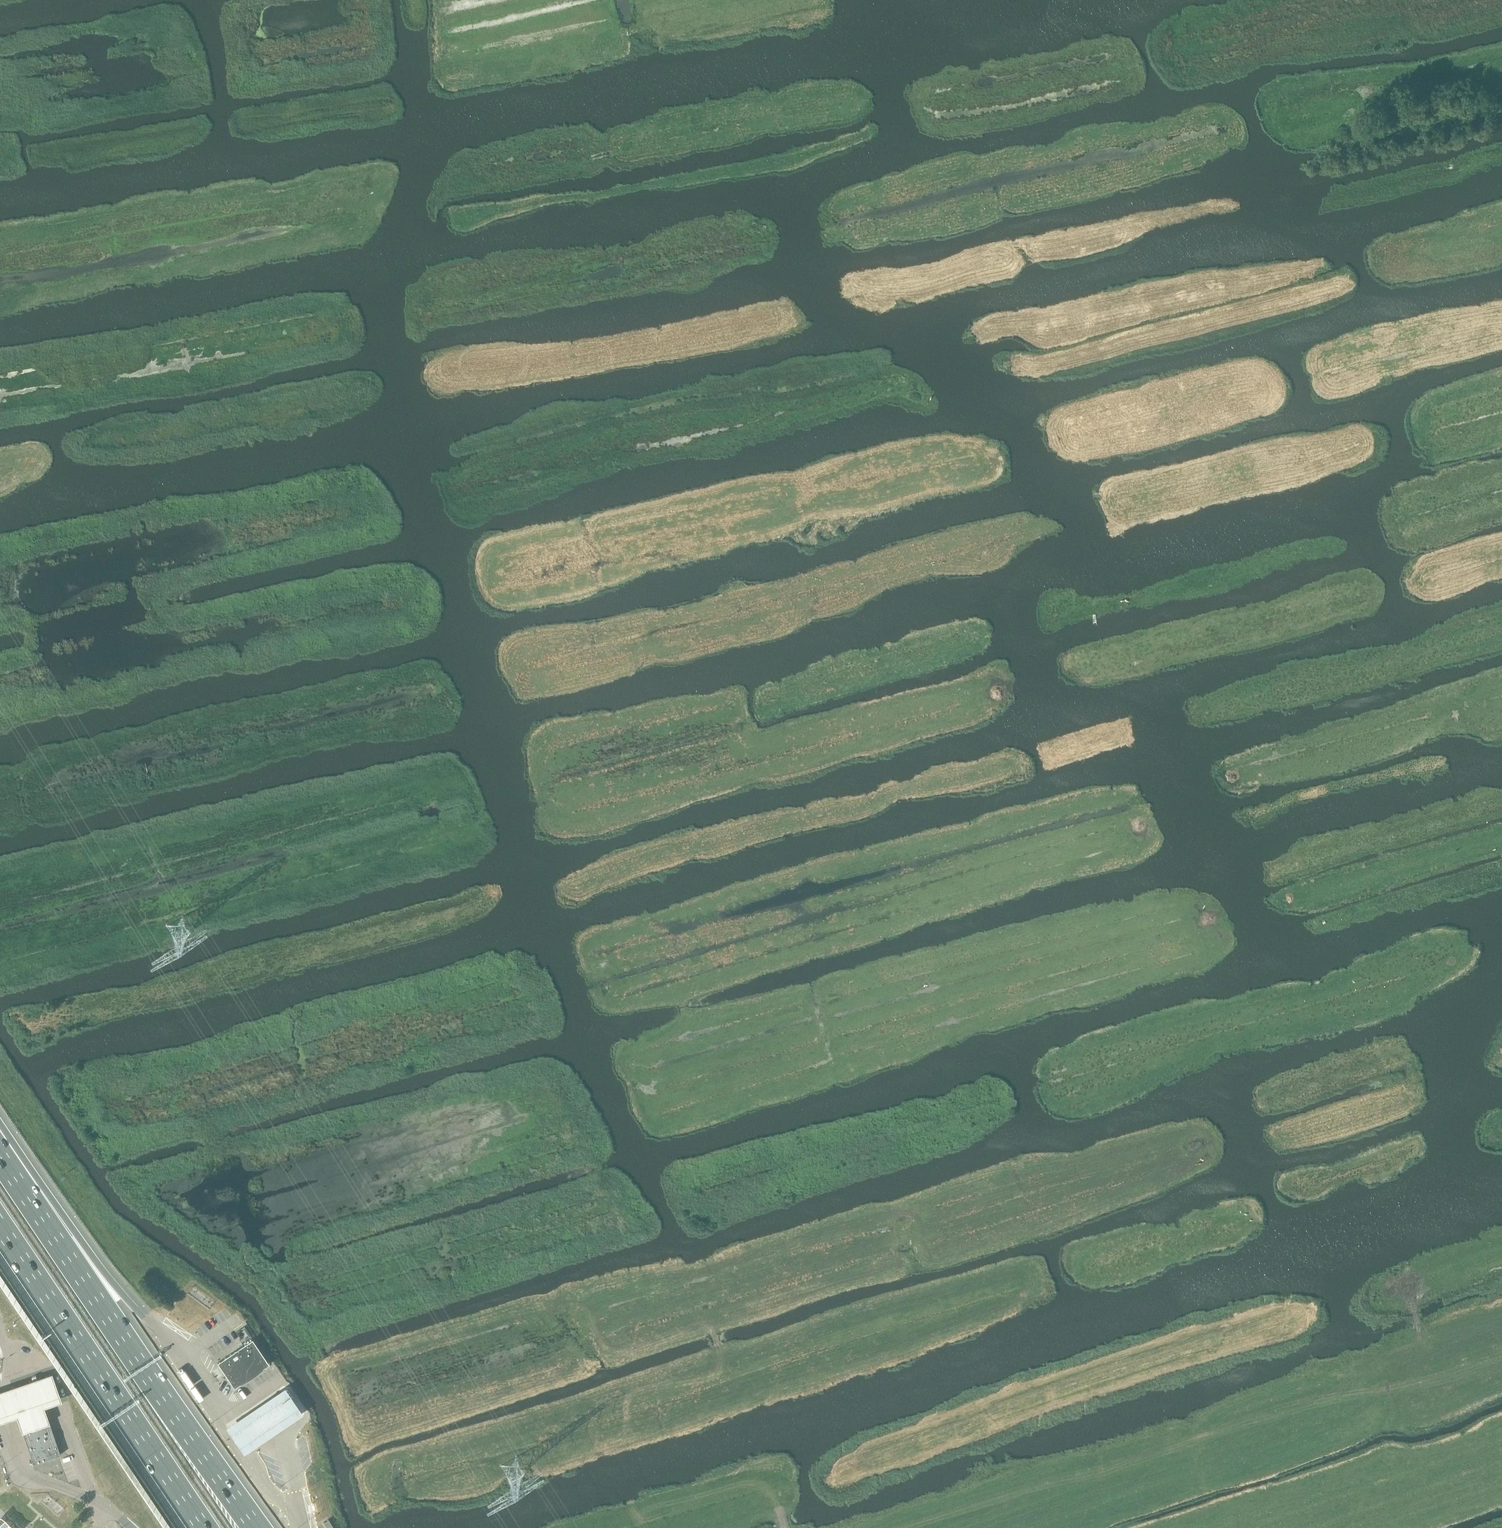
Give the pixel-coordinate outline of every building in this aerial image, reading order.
[(218,1362),(233,1385),(268,1363),(253,1340),(218,1362)] [(0,1392),(0,1423),(18,1417),(23,1431),(50,1422),(45,1407),(63,1401),(53,1374),(0,1392)] [(285,1387),(224,1428),(242,1454),(303,1414),(285,1387)] [(34,1463),(61,1454),(58,1445),(50,1422),(23,1431),(34,1463)] [(2,1515),(0,1517),(0,1527),(17,1527),(2,1515)] [(324,1521),(328,1527),(337,1527),(330,1517),(324,1521)]
